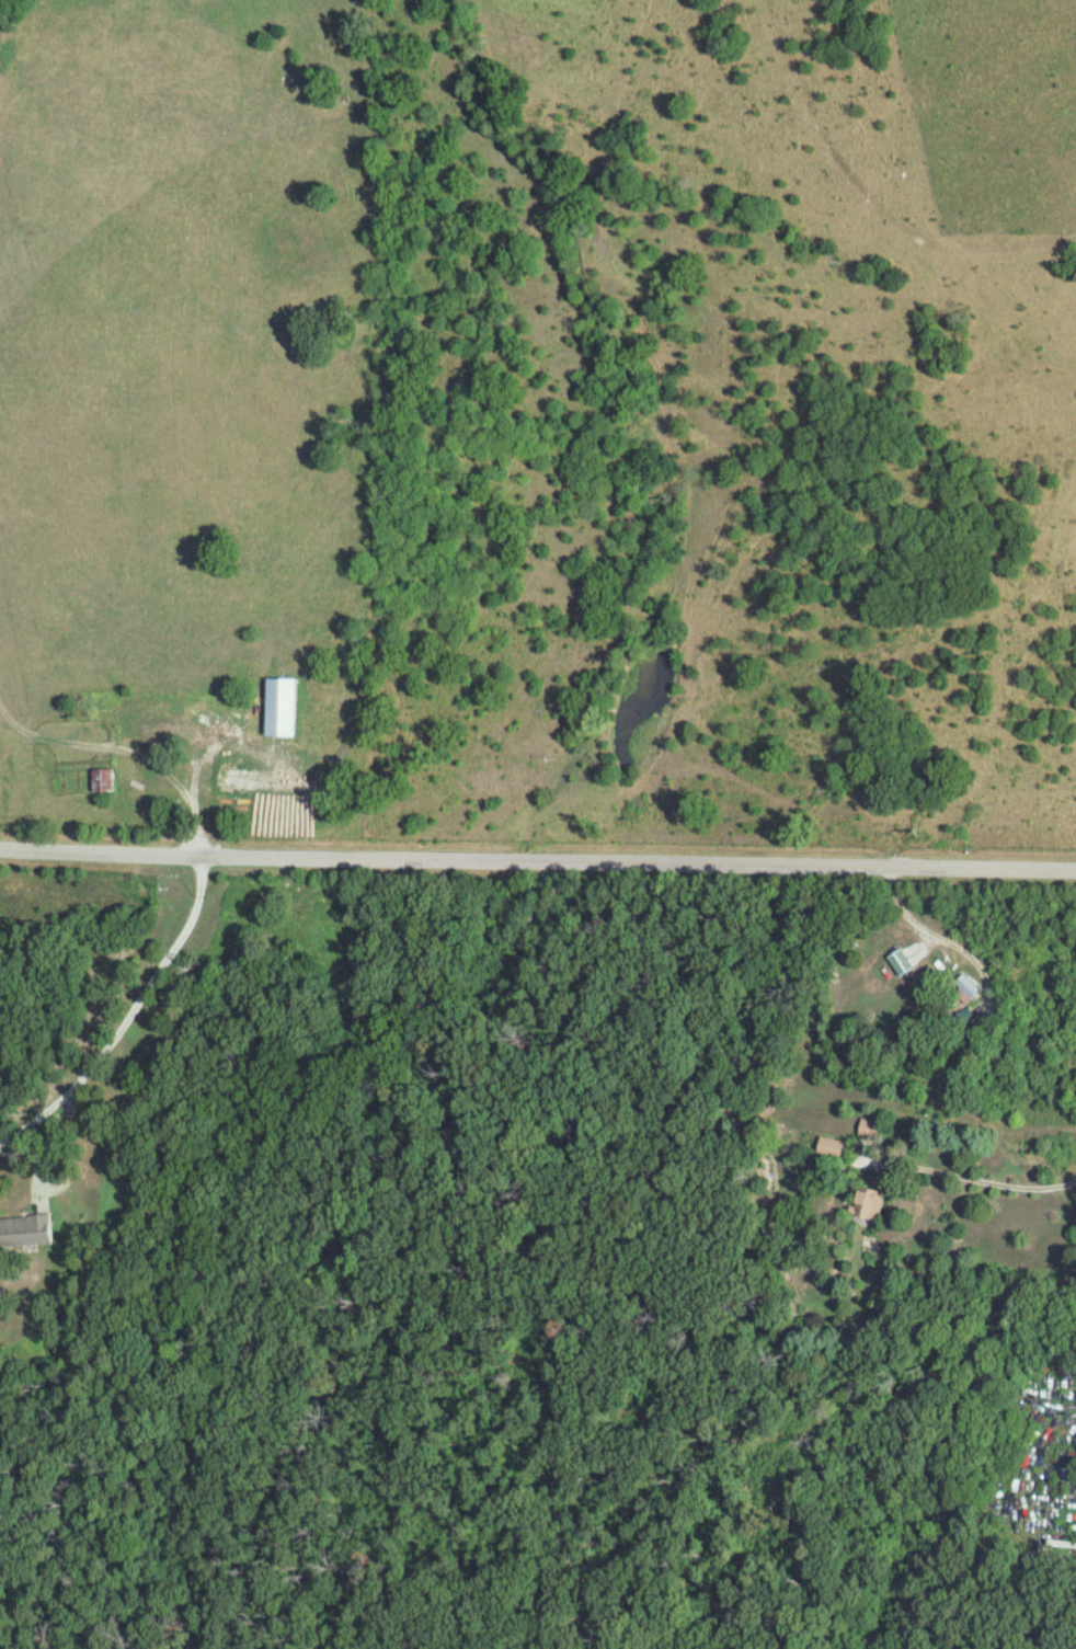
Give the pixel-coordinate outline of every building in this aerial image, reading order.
[(270,736),(301,736),(301,678),(271,678),(270,736)] [(117,791),(116,769),(96,770),(97,792),(117,791)] [(919,968),(907,948),(893,957),(905,977),(919,968)] [(975,998),(984,989),(968,974),(959,983),(975,998)] [(979,1017),(973,1007),(961,1013),(967,1024),(979,1017)] [(862,1135),(882,1139),(885,1122),(865,1118),(862,1135)] [(823,1154),(847,1157),(849,1140),(825,1137),(823,1154)] [(886,1220),(891,1191),(864,1186),(859,1216),(886,1220)] [(4,1217),(5,1246),(56,1244),(55,1216),(4,1217)]
